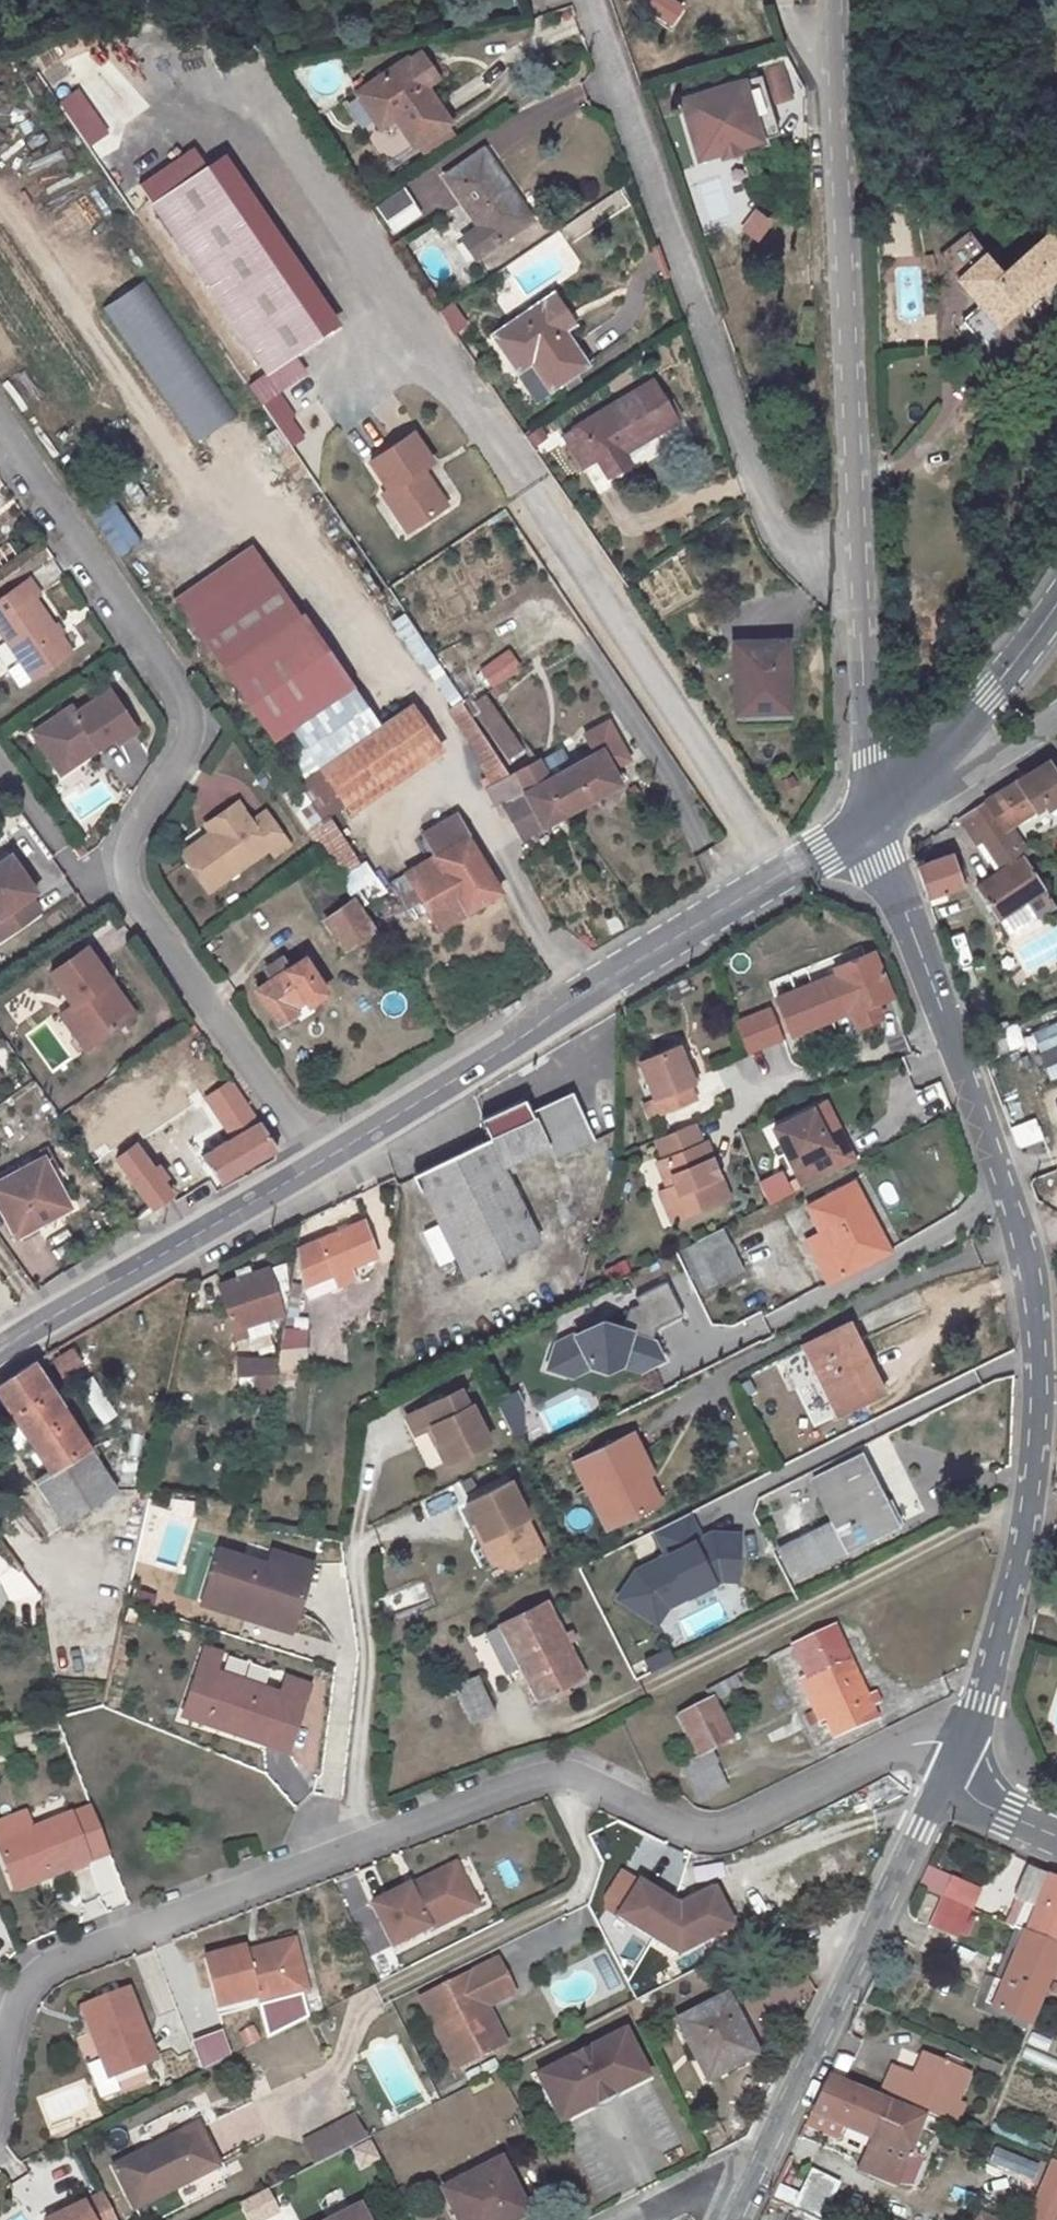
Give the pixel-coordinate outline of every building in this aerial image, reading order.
[(672,27),(684,11),(668,0),(653,0),(647,10),(672,27)] [(410,62),(428,88),(440,79),(423,53),(410,62)] [(408,58),(359,92),(380,121),(392,112),(415,145),(419,143),(446,124),(450,122),(428,88),(410,62),(408,58)] [(764,77),(695,96),(705,130),(693,133),(701,158),(723,152),(722,149),(739,144),(740,147),(780,136),(764,77)] [(695,96),(684,99),(693,133),(705,130),(695,96)] [(446,124),(419,143),(428,157),(456,138),(446,124)] [(723,152),(724,157),(742,152),(740,147),(739,144),(722,149),(723,152)] [(449,176),(483,226),(464,240),(476,257),(530,219),(484,152),(449,176)] [(338,321),(222,153),(150,202),(266,371),(338,321)] [(377,206),(396,234),(423,215),(405,187),(377,206)] [(982,341),(1056,273),(1056,224),(1004,271),(987,252),(957,278),(981,305),(963,320),(982,341)] [(957,278),(987,252),(979,242),(949,268),(957,278)] [(190,443),(232,415),(143,278),(100,306),(190,443)] [(493,335),(515,366),(528,356),(552,390),(588,363),(544,301),(493,335)] [(450,303),(435,312),(449,335),(464,325),(450,303)] [(654,380),(566,433),(586,467),(599,459),(608,475),(631,462),(625,450),(677,419),(654,380)] [(275,423),(290,444),(302,436),(287,414),(275,423)] [(438,460),(414,428),(364,464),(384,491),(374,498),(401,536),(449,502),(425,469),(438,460)] [(117,557),(138,540),(103,496),(82,512),(117,557)] [(350,690),(249,548),(184,594),(285,737),(297,729),(350,690)] [(0,600),(0,627),(24,661),(11,671),(23,689),(74,653),(35,597),(40,594),(30,579),(0,600)] [(402,613),(389,620),(442,703),(455,695),(402,613)] [(736,643),(738,712),(785,711),(783,663),(788,664),(787,641),(736,643)] [(473,668),(485,688),(519,669),(507,649),(473,668)] [(471,697),(463,702),(472,716),(481,710),(514,758),(524,749),(493,702),(507,692),(501,683),(486,693),(485,691),(473,700),(471,697)] [(350,690),(297,729),(307,745),(320,763),(375,725),(350,690)] [(88,748),(97,742),(102,749),(118,737),(121,742),(139,731),(112,691),(79,714),(75,708),(37,733),(53,756),(65,747),(77,765),(93,755),(88,748)] [(450,712),(458,726),(472,716),(463,702),(450,712)] [(413,705),(323,767),(343,796),(432,732),(413,705)] [(482,734),(472,716),(458,726),(469,743),(482,734)] [(285,737),(296,753),(307,745),(297,729),(285,737)] [(432,732),(343,796),(347,802),(438,741),(432,732)] [(469,743),(484,769),(498,760),(482,734),(469,743)] [(93,755),(102,749),(97,742),(88,748),(93,755)] [(304,787),(321,811),(325,818),(347,802),(343,796),(323,767),(320,763),(307,745),(296,753),(293,755),(309,776),(301,782),(304,787)] [(53,756),(65,773),(77,765),(65,747),(53,756)] [(539,761),(514,774),(525,794),(544,826),(572,811),(622,783),(602,749),(549,779),(539,761)] [(484,769),(493,785),(499,782),(508,778),(498,760),(484,769)] [(1043,803),(1046,806),(1056,799),(1056,775),(1048,760),(985,800),(1004,828),(1043,803)] [(499,782),(510,802),(525,794),(514,774),(508,778),(499,782)] [(505,805),(523,837),(544,826),(525,794),(510,802),(499,782),(493,785),(486,789),(497,809),(505,805)] [(286,798),(304,824),(321,811),(304,787),(286,798)] [(979,886),(997,916),(1027,897),(1044,887),(1004,828),(985,800),(959,816),(976,842),(983,838),(1003,869),(979,886)] [(291,843),(268,811),(254,821),(240,801),(207,824),(212,831),(217,838),(187,859),(208,890),(270,848),(275,854),(291,843)] [(321,811),(304,824),(308,830),(325,818),(321,811)] [(436,854),(455,888),(424,906),(428,912),(438,929),(502,891),(457,814),(424,833),(436,854)] [(212,831),(182,852),(187,859),(217,838),(212,831)] [(0,862),(0,938),(1,940),(41,912),(30,896),(37,891),(12,854),(0,862)] [(404,871),(421,901),(424,906),(455,888),(436,854),(404,871)] [(952,854),(917,866),(927,896),(962,883),(952,854)] [(1044,887),(1027,897),(1035,909),(1051,898),(1044,887)] [(325,920),(345,949),(375,929),(349,890),(338,897),(345,906),(325,920)] [(406,909),(413,922),(428,912),(424,906),(421,901),(406,909)] [(53,972),(76,1003),(69,1007),(95,1042),(129,1018),(105,984),(113,979),(90,945),(53,972)] [(833,969),(856,1025),(880,1016),(875,1002),(891,995),(873,952),(833,969)] [(293,1004),(306,995),(310,1002),(326,991),(306,958),(291,968),(283,957),(266,969),(273,980),(259,989),(280,1022),(297,1011),(293,1004)] [(105,984),(129,1018),(136,1013),(113,979),(105,984)] [(293,1004),(297,1011),(300,1016),(314,1008),(310,1002),(306,995),(293,1004)] [(768,1006),(728,1017),(738,1053),(778,1042),(768,1006)] [(62,1011),(87,1047),(95,1042),(69,1007),(62,1011)] [(1029,1029),(1046,1086),(1056,1082),(1056,1060),(1052,1044),(1056,1043),(1056,1021),(1029,1029)] [(975,1024),(964,1027),(970,1042),(980,1039),(975,1024)] [(636,1066),(658,1117),(694,1101),(687,1087),(691,1086),(675,1049),(636,1066)] [(255,1126),(204,1157),(220,1182),(280,1147),(232,1074),(204,1092),(216,1110),(235,1099),(255,1126)] [(501,1163),(544,1144),(551,1159),(592,1139),(570,1094),(528,1114),(522,1102),(483,1120),(493,1139),(416,1176),(464,1274),(538,1240),(501,1163)] [(828,1098),(815,1106),(833,1142),(847,1135),(828,1098)] [(815,1106),(777,1124),(807,1183),(858,1157),(847,1135),(833,1142),(815,1106)] [(5,1147),(18,1138),(7,1120),(0,1125),(0,1139),(5,1147)] [(672,1223),(725,1200),(702,1146),(699,1147),(691,1128),(655,1144),(663,1163),(674,1189),(668,1192),(660,1196),(672,1223)] [(112,1150),(121,1162),(140,1149),(132,1137),(112,1150)] [(177,1202),(165,1182),(169,1180),(161,1167),(156,1171),(140,1149),(121,1162),(155,1211),(153,1212),(177,1202)] [(16,1233),(68,1206),(43,1157),(0,1179),(0,1203),(16,1233)] [(674,1189),(663,1163),(658,1165),(668,1192),(674,1189)] [(764,1204),(789,1192),(778,1169),(752,1181),(764,1204)] [(852,1181),(807,1205),(821,1232),(806,1241),(827,1282),(882,1254),(864,1218),(871,1215),(852,1181)] [(376,1253),(362,1220),(298,1248),(303,1277),(329,1265),(337,1284),(354,1275),(350,1264),(376,1253)] [(429,1225),(417,1231),(434,1265),(446,1260),(429,1225)] [(728,1240),(692,1258),(706,1287),(743,1268),(728,1240)] [(243,1323),(281,1312),(274,1291),(289,1287),(284,1262),(218,1284),(235,1337),(246,1333),(243,1323)] [(619,1314),(538,1349),(557,1391),(656,1347),(648,1328),(678,1315),(665,1285),(615,1306),(619,1314)] [(804,1346),(838,1414),(882,1392),(847,1324),(804,1346)] [(290,1390),(292,1367),(304,1368),(305,1331),(284,1330),(275,1389),(290,1390)] [(73,1349),(54,1361),(63,1375),(82,1364),(73,1349)] [(240,1374),(254,1374),(254,1396),(271,1396),(271,1360),(240,1359),(240,1374)] [(57,1514),(63,1523),(116,1488),(34,1362),(0,1385),(0,1394),(52,1470),(36,1480),(57,1514)] [(76,1384),(100,1425),(114,1417),(90,1376),(76,1384)] [(470,1406),(462,1388),(407,1415),(416,1433),(429,1427),(432,1426),(440,1441),(437,1445),(446,1462),(491,1441),(473,1405),(470,1406)] [(499,1436),(520,1435),(517,1394),(496,1396),(499,1436)] [(432,1426),(429,1427),(437,1445),(440,1441),(432,1426)] [(653,1473),(631,1431),(573,1460),(607,1529),(646,1510),(633,1483),(646,1477),(653,1473)] [(896,1522),(921,1512),(890,1433),(865,1442),(896,1522)] [(859,1455),(813,1478),(835,1522),(780,1550),(793,1576),(894,1524),(859,1455)] [(646,1477),(633,1483),(646,1510),(660,1504),(646,1477)] [(529,1515),(511,1480),(467,1502),(483,1535),(481,1541),(492,1561),(503,1556),(520,1562),(543,1551),(526,1517),(529,1515)] [(138,1555),(178,1565),(190,1520),(164,1513),(159,1532),(145,1528),(138,1555)] [(631,1565),(611,1599),(656,1627),(666,1609),(714,1581),(736,1583),(738,1529),(708,1527),(698,1533),(688,1514),(650,1534),(658,1553),(631,1565)] [(263,1557),(211,1542),(189,1618),(236,1632),(240,1619),(289,1633),(313,1553),(268,1540),(263,1557)] [(509,1568),(520,1562),(503,1556),(509,1568)] [(167,1589),(171,1571),(144,1565),(140,1583),(167,1589)] [(582,1675),(546,1602),(487,1631),(507,1672),(523,1664),(538,1697),(582,1675)] [(833,1738),(876,1718),(870,1706),(879,1702),(875,1693),(866,1697),(833,1628),(792,1646),(806,1676),(800,1679),(819,1722),(825,1719),(833,1738)] [(310,1683),(198,1646),(173,1721),(285,1758),(310,1683)] [(644,1667),(669,1664),(667,1651),(643,1654),(644,1667)] [(456,1684),(470,1720),(492,1711),(477,1674),(456,1684)] [(710,1698),(676,1715),(697,1756),(708,1750),(731,1739),(710,1698)] [(681,1763),(689,1779),(699,1800),(726,1787),(708,1750),(697,1756),(681,1763)] [(0,1843),(0,1858),(10,1883),(47,1869),(50,1877),(88,1863),(69,1816),(0,1843)] [(458,1861),(413,1885),(415,1889),(454,1870),(472,1909),(480,1905),(458,1861)] [(917,1887),(943,1898),(970,1909),(979,1889),(927,1867),(917,1887)] [(1018,1930),(1056,1947),(1056,1880),(1028,1868),(1005,1924),(1018,1930)] [(47,1869),(10,1883),(13,1891),(50,1877),(47,1869)] [(412,1883),(375,1903),(395,1945),(431,1927),(432,1930),(472,1909),(454,1870),(415,1889),(413,1885),(412,1883)] [(638,1884),(617,1919),(677,1955),(731,1927),(710,1886),(699,1892),(696,1886),(667,1902),(638,1884)] [(943,1898),(931,1923),(958,1935),(970,1909),(943,1898)] [(958,1935),(973,1941),(984,1915),(970,1909),(958,1935)] [(987,2002),(1031,2022),(1056,1956),(1056,1947),(1018,1930),(998,1981),(996,1980),(987,2002)] [(298,1965),(303,1993),(309,1992),(298,1938),(285,1941),(290,1967),(298,1965)] [(249,1944),(208,1953),(219,2004),(259,1995),(260,2003),(303,1993),(298,1965),(290,1967),(285,1941),(264,1946),(265,1951),(251,1954),(250,1949),(249,1944)] [(264,1946),(250,1949),(251,1954),(265,1951),(264,1946)] [(378,1980),(396,1973),(389,1954),(371,1961),(378,1980)] [(496,1961),(420,1999),(455,2069),(495,2049),(487,2033),(479,2031),(476,2024),(481,2009),(486,2007),(512,1993),(496,1961)] [(1031,2022),(987,2002),(996,1980),(988,1977),(975,2006),(1027,2030),(1031,2022)] [(128,1988),(88,2004),(108,2057),(102,2059),(109,2078),(156,2060),(128,1988)] [(753,2056),(735,2021),(738,2019),(725,1995),(676,2022),(707,2080),(753,2056)] [(88,2004),(82,2007),(102,2059),(108,2057),(88,2004)] [(495,2049),(504,2044),(486,2007),(481,2009),(476,2024),(479,2031),(487,2033),(495,2049)] [(624,2033),(536,2077),(559,2122),(598,2103),(595,2097),(605,2091),(609,2097),(647,2078),(624,2033)] [(879,2093),(952,2126),(960,2107),(950,2102),(961,2073),(956,2070),(959,2063),(944,2057),(941,2064),(922,2056),(913,2077),(891,2068),(879,2093)] [(809,2112),(845,2128),(854,2132),(871,2140),(858,2169),(892,2187),(923,2117),(826,2077),(809,2112)] [(595,2097),(598,2103),(609,2097),(605,2091),(595,2097)] [(310,2168),(362,2138),(348,2114),(296,2143),(310,2168)] [(197,2126),(116,2166),(136,2206),(217,2166),(197,2126)] [(854,2132),(845,2128),(843,2134),(852,2139),(854,2132)] [(501,2161),(442,2190),(457,2219),(504,2219),(503,2219),(525,2208),(501,2161)] [(780,2174),(768,2198),(793,2210),(800,2196),(794,2193),(799,2184),(780,2174)] [(275,2214),(263,2190),(234,2206),(242,2219),(263,2219),(275,2214)] [(97,2192),(39,2219),(111,2219),(97,2192)] [(335,2219),(366,2219),(359,2208),(335,2219)]
